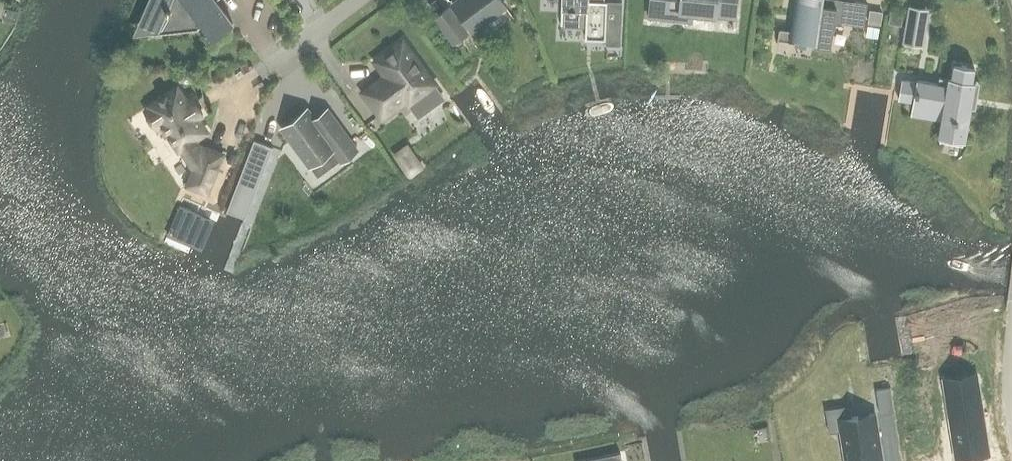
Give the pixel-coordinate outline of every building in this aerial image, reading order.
[(152,34),(152,35),(200,30),(199,28),(204,25),(214,38),(233,24),(216,1),(217,0),(173,0),(161,26),(158,33),(152,34)] [(454,5),(471,29),(473,31),(493,16),(495,17),(502,12),(502,9),(506,7),(501,0),(468,0),(467,1),(466,0),(461,0),(454,5)] [(562,9),(570,10),(570,13),(576,13),(576,10),(587,10),(586,28),(586,39),(606,40),(606,46),(621,47),(622,27),(604,26),(605,2),(605,0),(562,0),(562,9)] [(650,21),(651,21),(653,9),(668,10),(674,18),(684,19),(692,12),(733,17),(732,29),(734,29),(737,0),(652,0),(651,6),(650,21)] [(790,37),(812,40),(814,41),(813,46),(831,49),(837,8),(834,8),(822,6),(822,5),(823,0),(795,0),(790,37)] [(855,5),(852,24),(862,26),(864,26),(863,27),(865,27),(868,4),(867,4),(867,5),(855,3),(855,5)] [(449,9),(436,18),(455,44),(468,34),(449,9)] [(869,10),(868,23),(881,25),(883,12),(869,10)] [(891,11),(889,24),(902,27),(904,14),(891,11)] [(879,28),(868,27),(867,37),(878,39),(879,28)] [(906,30),(903,44),(923,47),(926,33),(906,30)] [(386,76),(363,93),(364,94),(382,119),(405,101),(408,106),(408,105),(416,115),(441,96),(434,86),(436,85),(403,41),(376,62),(376,63),(386,76)] [(903,80),(899,99),(914,102),(914,104),(944,109),(940,137),(965,141),(975,82),(972,82),(975,68),(955,65),(953,78),(950,77),(948,85),(918,80),(917,82),(903,80)] [(151,108),(146,111),(157,129),(162,125),(179,151),(181,150),(195,170),(188,186),(208,193),(218,166),(223,154),(214,151),(204,147),(202,150),(196,140),(202,136),(208,132),(198,119),(203,115),(193,99),(192,98),(187,102),(185,99),(178,87),(150,106),(151,108)] [(309,110),(283,130),(283,131),(309,166),(332,149),(341,161),(357,150),(357,149),(329,111),(316,120),(309,110)] [(255,141),(227,212),(246,219),(274,148),(255,141)] [(978,382),(946,387),(957,460),(990,456),(978,382)] [(891,387),(875,390),(879,415),(895,413),(891,387)] [(839,419),(845,460),(882,460),(874,414),(839,419)] [(906,434),(911,460),(923,460),(938,459),(934,429),(906,434)]
